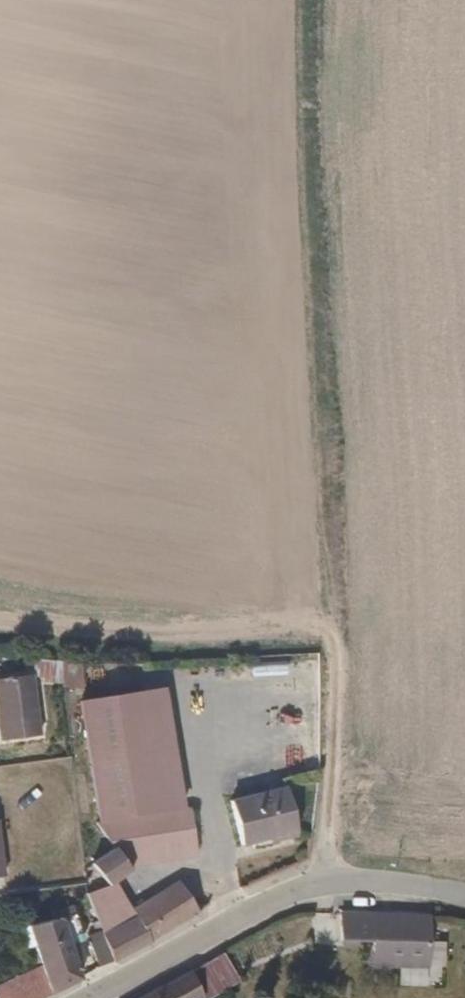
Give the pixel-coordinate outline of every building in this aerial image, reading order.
[(61,683),(80,685),(82,667),(63,665),(61,683)] [(42,742),(28,667),(0,672),(0,750),(42,742)] [(166,801),(156,681),(86,688),(98,805),(90,806),(107,832),(115,843),(193,836),(191,799),(166,801)] [(20,819),(13,783),(0,786),(0,823),(20,819)] [(237,843),(293,840),(289,794),(233,797),(237,843)] [(115,843),(107,832),(86,847),(103,873),(125,858),(115,843)] [(144,928),(136,932),(131,923),(101,876),(85,886),(129,962),(155,945),(144,928)] [(198,882),(131,923),(136,932),(144,928),(155,945),(214,907),(198,882)] [(64,903),(55,907),(61,920),(36,932),(56,969),(10,995),(4,983),(0,985),(0,997),(59,997),(94,980),(76,936),(68,916),(64,903)] [(87,931),(78,912),(68,916),(76,936),(87,931)] [(389,961),(442,961),(445,912),(362,913),(363,941),(389,941),(389,961)] [(99,964),(113,956),(99,931),(86,939),(99,964)] [(192,997),(196,997),(217,985),(224,997),(259,975),(241,944),(185,979),(192,997)] [(185,979),(154,997),(192,997),(185,979)]
